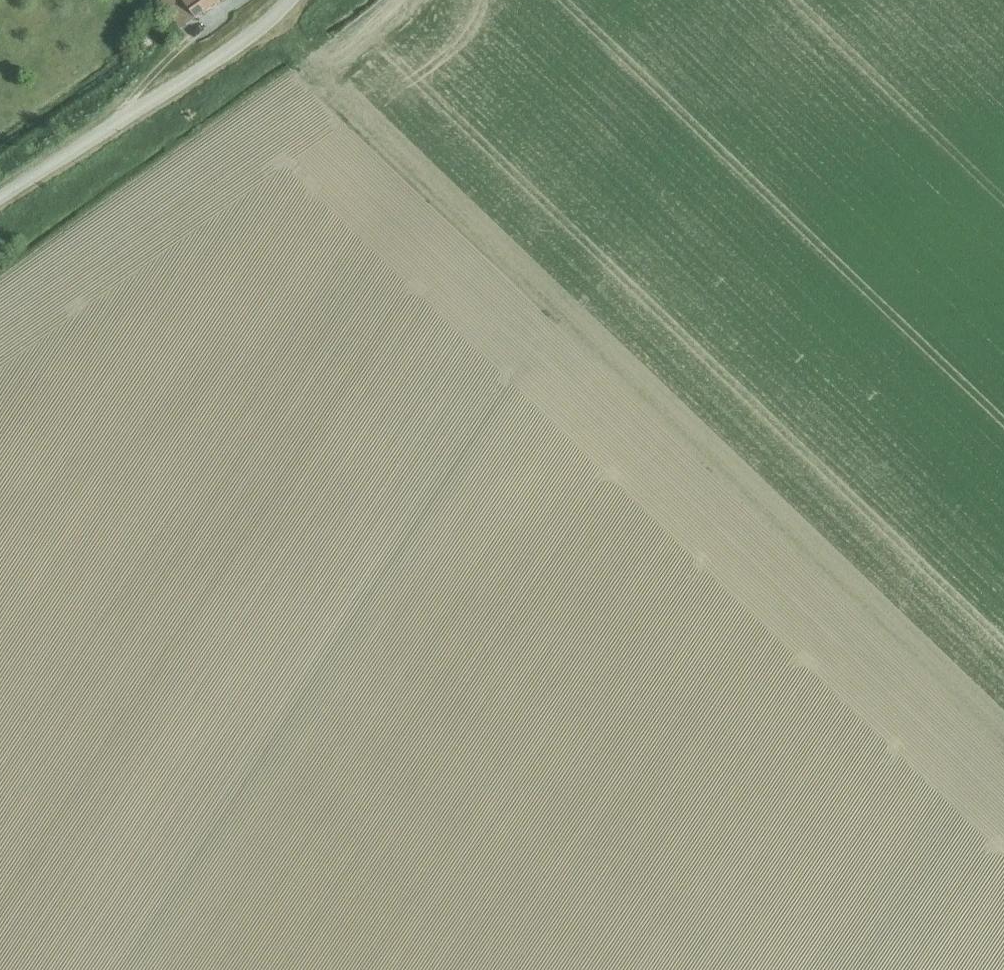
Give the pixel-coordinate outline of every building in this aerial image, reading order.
[(195,19),(221,0),(181,0),(195,19)]
